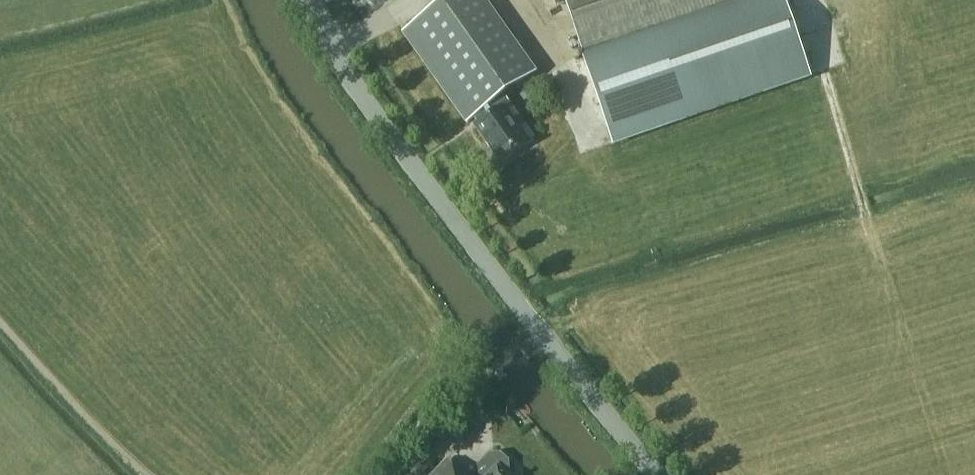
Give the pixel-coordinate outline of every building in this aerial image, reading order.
[(535,76),(482,0),(452,0),(405,33),(468,123),(474,119),(504,98),(535,76)] [(586,66),(737,16),(732,0),(564,0),(586,66)] [(586,66),(585,67),(610,144),(806,78),(780,0),(732,0),(737,16),(586,66)] [(474,119),(468,123),(474,119),(477,124),(474,127),(500,163),(533,139),(504,98),(474,119)] [(499,454),(488,455),(478,467),(478,474),(506,474),(508,473),(507,462),(499,454)] [(446,459),(431,474),(464,474),(446,459)]
